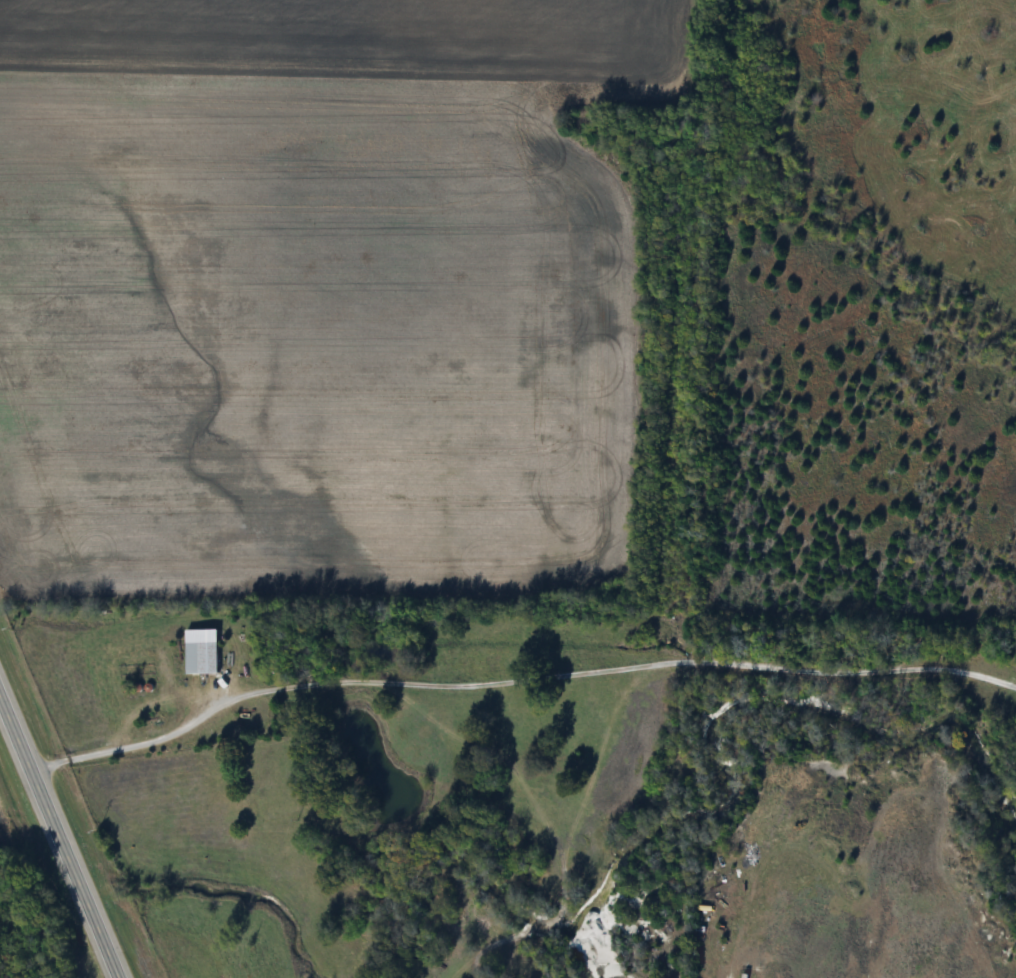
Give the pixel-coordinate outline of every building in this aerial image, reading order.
[(214,629),(183,629),(183,674),(214,674),(214,629)]
